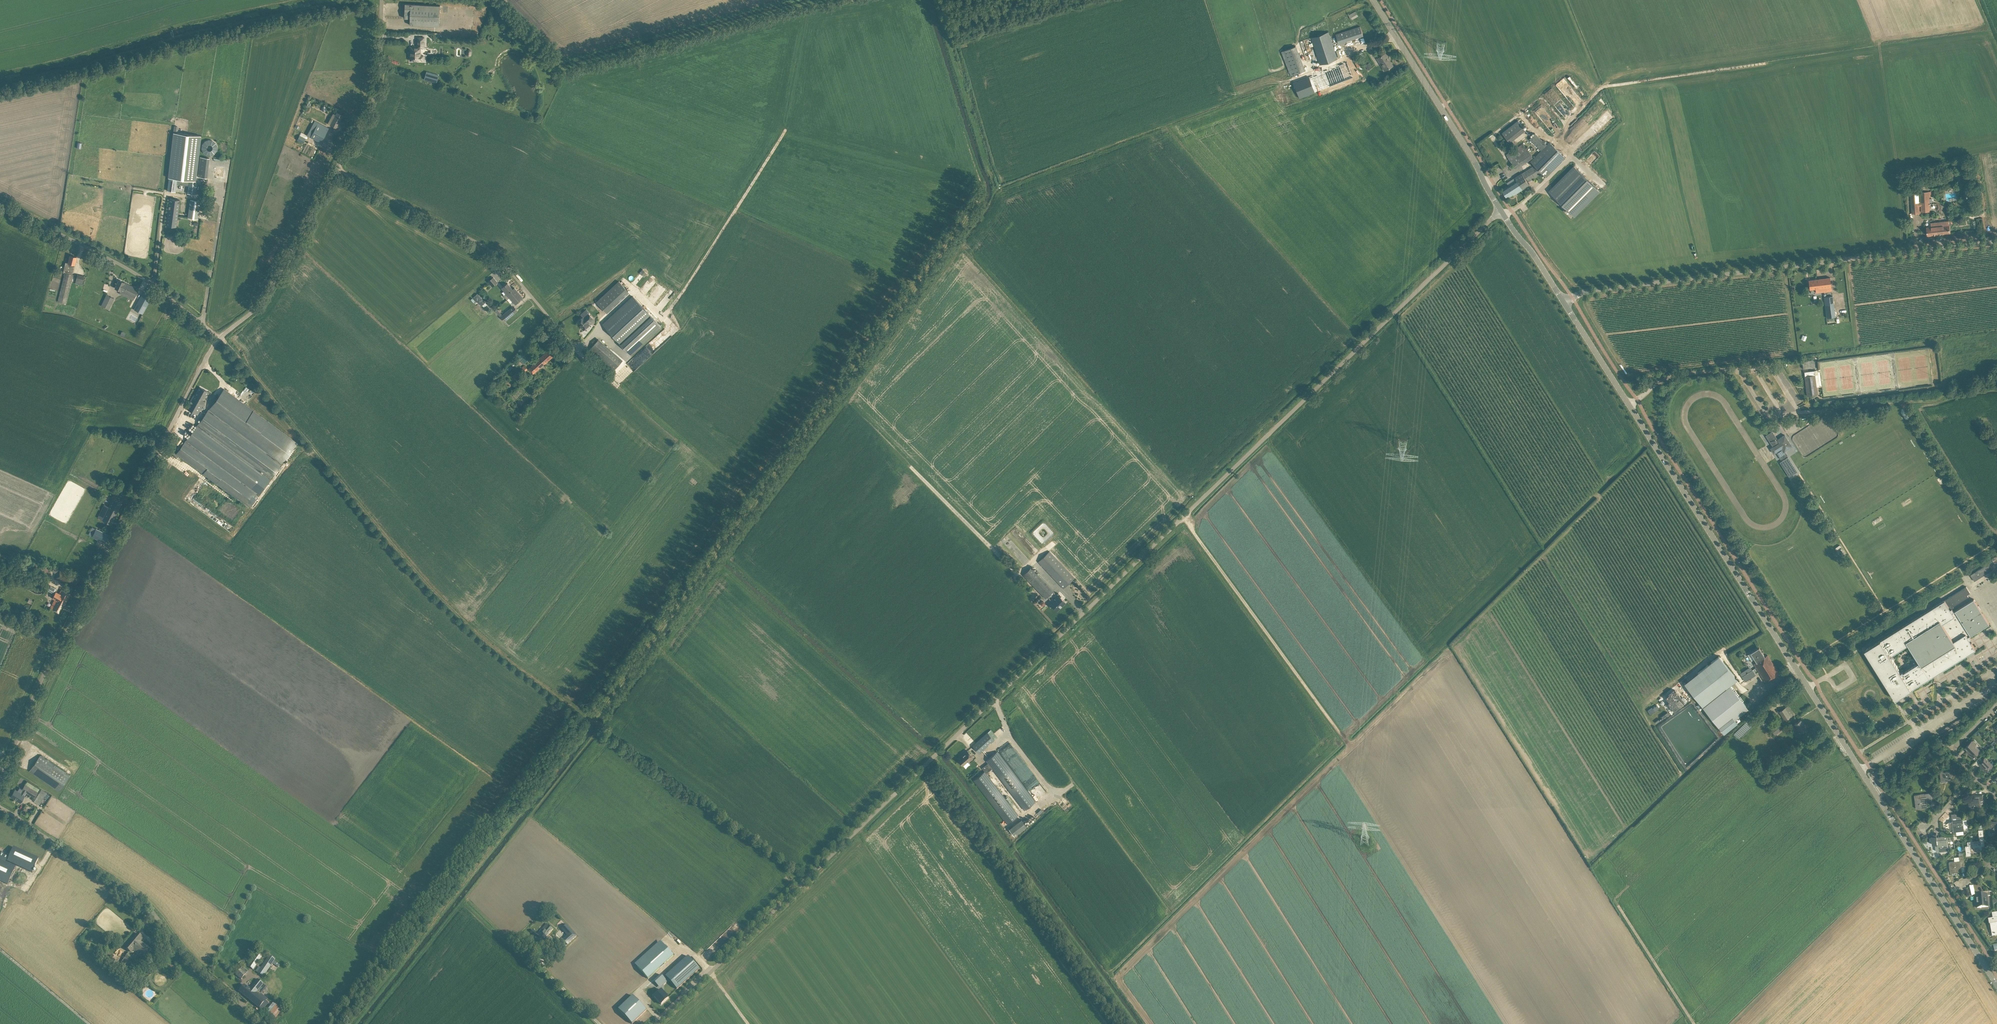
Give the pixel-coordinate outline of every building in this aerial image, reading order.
[(440,21),(440,5),(405,4),(405,18),(410,18),(410,24),(434,25),(435,20),(440,21)] [(1349,15),(1351,20),(1358,16),(1356,11),(1349,15)] [(1363,35),(1360,26),(1336,34),(1339,43),(1363,35)] [(1337,58),(1328,31),(1311,37),(1320,64),(1337,58)] [(414,61),(417,61),(417,60),(420,60),(424,60),(424,55),(421,55),(421,47),(424,47),(425,37),(417,37),(417,47),(415,47),(415,46),(412,46),(412,47),(411,47),(410,60),(414,60),(414,61)] [(1298,45),(1282,51),(1291,76),(1307,70),(1298,45)] [(1377,58),(1380,63),(1381,63),(1386,70),(1393,65),(1385,53),(1377,58)] [(1294,81),(1300,97),(1352,77),(1346,61),(1294,81)] [(426,71),(424,79),(437,83),(439,75),(426,71)] [(1578,85),(1582,83),(1575,72),(1572,74),(1578,85)] [(338,124),(342,115),(336,112),(330,124),(337,128),(339,124),(338,124)] [(1519,119),(1502,132),(1510,142),(1527,130),(1519,119)] [(321,142),(328,128),(319,122),(311,137),(321,142)] [(172,133),(166,178),(174,179),(185,180),(193,182),(200,137),(172,133)] [(1535,133),(1529,139),(1541,151),(1547,144),(1535,133)] [(202,140),(202,154),(217,154),(217,140),(202,140)] [(1547,144),(1541,151),(1530,161),(1534,165),(1522,173),(1515,177),(1522,189),(1529,185),(1527,182),(1542,173),(1546,177),(1565,157),(1549,142),(1547,144)] [(1516,168),(1532,157),(1524,144),(1507,156),(1516,168)] [(199,156),(198,176),(207,177),(209,157),(199,156)] [(1574,216),(1599,191),(1574,166),(1549,191),(1574,216)] [(166,178),(164,189),(172,191),(174,179),(166,178)] [(185,180),(183,192),(192,194),(193,182),(185,180)] [(1502,190),(1507,198),(1513,194),(1514,195),(1522,189),(1517,181),(1502,190)] [(1921,192),(1921,202),(1919,203),(1919,194),(1911,194),(1912,214),(1920,213),(1919,206),(1921,206),(1922,211),(1930,211),(1929,197),(1931,196),(1931,191),(1921,192)] [(167,218),(166,225),(176,226),(177,220),(180,200),(170,198),(167,218)] [(190,199),(188,217),(198,219),(200,201),(190,199)] [(1927,227),(1927,235),(1951,232),(1949,220),(1930,222),(1931,226),(1927,227)] [(70,255),(68,263),(75,264),(75,261),(76,256),(70,255)] [(65,272),(58,301),(66,303),(73,274),(72,274),(73,269),(64,267),(63,272),(65,272)] [(75,283),(82,284),(84,276),(77,274),(75,283)] [(488,281),(492,286),(498,282),(494,277),(488,281)] [(1816,292),(1832,290),(1830,277),(1809,280),(1810,289),(1816,288),(1816,292)] [(115,287),(134,297),(138,289),(119,279),(115,287)] [(607,312),(607,313),(629,292),(619,281),(597,302),(604,310),(607,312)] [(503,287),(511,297),(518,291),(515,287),(513,289),(508,283),(503,287)] [(134,309),(142,314),(152,296),(143,291),(134,309)] [(511,297),(516,303),(523,297),(518,291),(511,297)] [(474,297),(482,305),(485,302),(477,293),(474,297)] [(101,305),(109,309),(114,298),(107,295),(101,305)] [(633,296),(603,324),(631,354),(661,326),(633,296)] [(1824,297),(1825,305),(1834,304),(1833,296),(1824,297)] [(513,305),(501,316),(505,321),(518,310),(513,305)] [(577,322),(584,329),(590,324),(588,323),(593,318),(589,313),(584,317),(583,316),(577,322)] [(613,371),(622,361),(598,340),(589,350),(613,371)] [(524,363),(531,356),(524,349),(517,357),(524,363)] [(537,361),(529,368),(533,373),(544,363),(545,363),(553,356),(548,350),(537,361)] [(554,357),(559,362),(563,358),(558,353),(554,357)] [(512,376),(516,379),(528,369),(524,365),(512,376)] [(1805,376),(1807,395),(1817,394),(1815,374),(1805,376)] [(203,399),(208,391),(200,386),(195,395),(194,394),(186,408),(197,414),(205,400),(203,399)] [(177,453),(249,507),(297,442),(224,389),(177,453)] [(1773,431),(1766,435),(1773,446),(1770,447),(1774,453),(1776,452),(1781,459),(1787,455),(1785,450),(1792,446),(1785,434),(1778,439),(1773,431)] [(1780,462),(1789,476),(1797,471),(1788,457),(1780,462)] [(1797,476),(1792,479),(1796,489),(1802,486),(1797,476)] [(111,524),(122,503),(113,498),(108,506),(104,504),(98,517),(111,524)] [(92,536),(105,542),(109,535),(96,528),(92,536)] [(1063,588),(1074,577),(1050,551),(1038,562),(1063,588)] [(1971,574),(1975,581),(1993,569),(1989,563),(1971,574)] [(1020,577),(1027,584),(1029,582),(1045,598),(1053,591),(1038,575),(1039,574),(1031,566),(1020,577)] [(76,588),(81,579),(60,567),(54,578),(60,582),(61,580),(76,588)] [(1950,597),(1955,605),(1969,597),(1967,595),(1970,593),(1967,587),(1950,597)] [(71,593),(62,588),(59,593),(56,591),(52,598),(54,600),(50,607),(59,612),(64,604),(65,604),(71,593)] [(1054,596),(1057,599),(1055,601),(1053,598),(1047,603),(1050,606),(1052,605),(1057,610),(1065,602),(1060,597),(1061,596),(1058,593),(1054,596)] [(1871,659),(1890,690),(1891,689),(1891,691),(1892,692),(1896,699),(1976,649),(1970,640),(1971,639),(1970,636),(1990,623),(1974,598),(1954,611),(1952,608),(1954,607),(1954,606),(1955,605),(1950,597),(1945,600),(1945,599),(1865,649),(1869,656),(1870,656),(1870,657),(1871,658),(1871,659)] [(1765,656),(1759,647),(1751,652),(1751,653),(1748,655),(1751,660),(1754,658),(1756,662),(1754,663),(1765,681),(1779,672),(1767,655),(1765,656)] [(1687,686),(1724,733),(1737,722),(1732,715),(1746,705),(1745,705),(1747,704),(1731,684),(1733,682),(1727,674),(1731,671),(1719,656),(1699,672),(1701,674),(1687,686)] [(1652,707),(1648,710),(1650,714),(1660,708),(1657,705),(1652,708),(1652,707)] [(1780,711),(1785,720),(1794,714),(1788,705),(1780,711)] [(1676,706),(1667,712),(1669,715),(1678,709),(1676,706)] [(1762,720),(1765,723),(1773,716),(1770,713),(1762,720)] [(1657,723),(1666,717),(1664,714),(1655,720),(1657,723)] [(1782,727),(1775,718),(1767,725),(1774,734),(1782,727)] [(1734,733),(1739,739),(1754,724),(1748,719),(1734,733)] [(1794,723),(1800,732),(1806,728),(1801,719),(1794,723)] [(74,738),(84,731),(75,720),(65,727),(74,738)] [(979,753),(994,740),(987,732),(973,745),(979,753)] [(1975,744),(1976,743),(1973,740),(1965,747),(1970,752),(1969,753),(1973,757),(1974,756),(1980,750),(1975,744)] [(973,757),(967,750),(962,754),(963,755),(958,759),(963,765),(968,760),(968,761),(973,757)] [(1024,810),(1035,801),(996,752),(986,761),(987,763),(981,768),(984,772),(973,780),(1007,824),(1018,815),(986,774),(992,769),(1024,810)] [(59,790),(70,775),(40,755),(30,770),(59,790)] [(1982,760),(1979,763),(1986,771),(1990,768),(1993,765),(1994,763),(1994,761),(1992,759),(1989,761),(1985,757),(1983,759),(1982,760)] [(1950,769),(1940,771),(1941,781),(1943,781),(1951,780),(1952,780),(1953,780),(1952,775),(1955,775),(1954,764),(1950,765),(1950,769)] [(32,799),(37,802),(45,790),(40,787),(38,790),(34,788),(33,789),(25,784),(22,789),(20,787),(17,791),(15,789),(11,796),(20,801),(24,795),(26,791),(34,796),(32,799)] [(1919,797),(1918,794),(1915,794),(1916,808),(1918,808),(1918,807),(1926,806),(1927,807),(1928,807),(1927,800),(1932,799),(1932,801),(1933,801),(1932,793),(1925,793),(1925,796),(1919,797)] [(1969,801),(1969,800),(1970,809),(1970,811),(1981,809),(1979,799),(1983,798),(1983,794),(1973,795),(1973,796),(1975,795),(1975,798),(1968,799),(1969,801)] [(1063,801),(1059,804),(1066,810),(1071,804),(1067,800),(1065,802),(1063,801)] [(1952,821),(1949,821),(1950,831),(1954,830),(1954,831),(1956,831),(1957,835),(1964,834),(1963,830),(1964,830),(1964,828),(1968,827),(1967,819),(1968,819),(1968,815),(1957,816),(1957,819),(1952,820),(1952,821)] [(1021,818),(1012,827),(1018,833),(1027,825),(1021,818)] [(1989,821),(1990,832),(1992,832),(1992,831),(1996,831),(1996,820),(1989,821)] [(1968,845),(1966,845),(1967,855),(1971,855),(1971,852),(1972,852),(1972,851),(1981,850),(1981,851),(1982,850),(1982,846),(1982,844),(1984,843),(1985,845),(1984,840),(1984,839),(1983,829),(1979,829),(1980,840),(1973,841),(1971,841),(1969,841),(1970,845),(1968,845)] [(1950,835),(1940,836),(1941,839),(1937,839),(1937,833),(1933,833),(1934,835),(1932,835),(1932,837),(1930,837),(1931,840),(1932,840),(1933,844),(1935,844),(1936,851),(1938,850),(1938,852),(1949,850),(1947,840),(1954,839),(1953,835),(1950,836),(1950,835)] [(9,856),(0,853),(0,880),(8,884),(15,865),(33,872),(38,857),(12,847),(9,856)] [(1953,861),(1949,861),(1950,872),(1952,872),(1952,871),(1961,870),(1961,871),(1962,871),(1962,866),(1961,864),(1964,864),(1964,866),(1965,866),(1964,861),(1964,855),(1963,855),(1959,855),(1959,856),(1954,857),(1955,861),(1953,861)] [(1987,896),(1990,896),(1990,892),(1981,892),(1981,893),(1983,893),(1983,895),(1976,896),(1976,897),(1977,897),(1978,906),(1977,906),(1977,908),(1988,907),(1987,896)] [(1988,919),(1989,925),(1991,924),(1991,927),(1992,933),(1994,932),(1995,936),(1996,936),(1996,916),(1996,912),(1992,913),(1993,919),(1988,919)] [(527,931),(533,936),(541,928),(535,923),(527,931)] [(546,937),(553,929),(547,924),(542,930),(541,930),(533,939),(541,945),(547,937),(546,937)] [(566,925),(561,929),(570,938),(565,943),(567,945),(577,936),(566,925)] [(129,953),(133,956),(135,954),(143,960),(151,949),(141,941),(143,938),(137,934),(125,948),(129,952),(128,953),(129,953)] [(637,967),(648,979),(673,956),(663,944),(637,967)] [(248,966),(253,970),(265,952),(260,949),(248,966)] [(124,960),(136,968),(141,962),(133,956),(129,953),(124,960)] [(257,973),(263,977),(275,959),(269,955),(257,973)] [(688,956),(666,977),(677,989),(699,969),(690,958),(688,956)] [(107,965),(114,970),(119,964),(112,958),(107,965)] [(236,975),(241,979),(248,972),(242,967),(236,975)] [(661,975),(653,982),(658,987),(661,983),(663,985),(667,982),(661,975)] [(239,991),(262,1010),(268,1003),(265,1000),(267,999),(260,994),(266,987),(257,979),(249,989),(244,985),(239,991)] [(661,990),(654,997),(661,1005),(672,996),(669,998),(663,991),(661,990)] [(619,1006),(632,1021),(647,1007),(633,992),(619,1006)] [(272,1013),(270,1017),(276,1020),(281,1009),(270,1004),(270,1005),(267,1004),(265,1010),(272,1013)]
